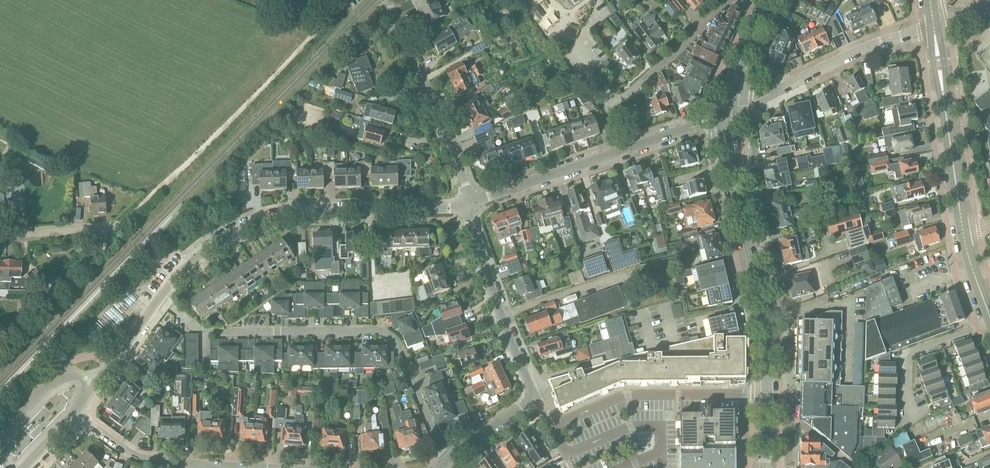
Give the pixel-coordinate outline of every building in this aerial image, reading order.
[(439,3),(437,0),(412,0),(415,5),(417,4),(421,12),(439,3)] [(680,0),(671,0),(681,14),(684,12),(687,9),(680,0)] [(695,10),(704,3),(702,0),(687,0),(695,10)] [(442,10),(439,3),(421,12),(424,19),(422,20),(425,26),(447,15),(444,9),(442,10)] [(869,8),(866,3),(855,8),(858,13),(864,28),(876,22),(870,8),(869,8)] [(830,16),(834,8),(827,5),(823,12),(830,16)] [(537,6),(532,10),(539,20),(544,16),(537,6)] [(672,6),(666,10),(673,19),(679,15),(672,6)] [(717,21),(715,25),(732,33),(737,23),(742,12),(732,7),(731,8),(731,7),(717,20),(717,21)] [(830,17),(819,12),(812,8),(808,16),(817,21),(821,28),(809,33),(817,50),(829,44),(822,28),(825,27),(830,17)] [(613,13),(608,17),(616,28),(621,24),(613,13)] [(864,28),(858,13),(846,18),(853,33),(864,28)] [(448,31),(432,40),(439,53),(457,44),(456,43),(466,37),(465,36),(477,29),(469,14),(461,19),(452,23),(454,28),(448,31)] [(643,24),(643,25),(635,31),(651,51),(661,43),(658,39),(664,34),(650,17),(647,16),(643,19),(643,24)] [(828,26),(834,38),(843,33),(835,16),(833,17),(828,26)] [(710,27),(703,33),(726,44),(732,33),(715,25),(713,24),(712,28),(710,27)] [(789,32),(782,28),(779,33),(775,43),(784,47),(782,51),(788,54),(793,42),(792,39),(789,32)] [(700,38),(698,42),(721,55),(726,44),(703,33),(699,36),(700,38)] [(817,50),(809,33),(798,39),(805,55),(817,50)] [(615,48),(618,53),(628,67),(641,57),(630,43),(629,43),(625,38),(620,42),(621,43),(615,48)] [(471,50),(474,55),(492,45),(490,40),(471,50)] [(691,45),(685,51),(692,56),(715,67),(721,55),(698,42),(697,43),(698,44),(696,48),(691,45)] [(784,47),(775,43),(770,52),(769,53),(768,55),(768,57),(764,63),(765,67),(766,66),(771,69),(773,65),(778,67),(779,64),(782,65),(799,58),(797,54),(791,56),(791,55),(787,55),(788,54),(782,51),(784,47)] [(685,51),(673,61),(675,62),(676,60),(688,66),(687,69),(690,71),(708,80),(715,67),(692,56),(685,51)] [(348,65),(358,94),(374,88),(369,73),(371,72),(366,58),(348,65)] [(483,63),(478,66),(470,70),(466,61),(467,61),(467,60),(460,64),(461,65),(447,72),(453,84),(467,77),(474,74),(480,71),(480,70),(485,67),(483,63)] [(908,70),(896,71),(896,67),(888,68),(889,72),(890,85),(909,82),(908,70)] [(688,71),(685,78),(704,87),(708,80),(690,71),(687,69),(686,70),(688,71)] [(545,76),(542,71),(534,75),(537,80),(545,76)] [(326,85),(329,85),(342,89),(346,76),(339,74),(337,81),(334,80),(331,79),(326,85)] [(864,75),(868,88),(873,87),(872,74),(864,75)] [(865,121),(877,117),(871,100),(869,101),(863,89),(864,89),(857,76),(847,82),(857,101),(859,101),(860,103),(852,107),(857,116),(863,114),(865,121)] [(473,89),(467,77),(453,84),(459,96),(473,89)] [(660,88),(666,84),(665,82),(662,77),(655,81),(660,88)] [(685,78),(681,86),(686,96),(696,104),(699,100),(698,100),(704,87),(685,78)] [(671,85),(667,86),(671,98),(676,97),(680,108),(680,109),(691,105),(691,106),(696,104),(686,96),(681,86),(679,86),(678,82),(671,85)] [(899,97),(911,95),(909,82),(890,85),(892,98),(882,99),(882,102),(877,103),(877,110),(883,108),(896,105),(900,104),(899,97)] [(486,95),(494,91),(491,86),(484,90),(486,95)] [(518,106),(527,102),(530,101),(525,88),(513,93),(518,106)] [(660,88),(661,91),(657,93),(658,98),(650,101),(653,110),(649,112),(651,117),(655,115),(656,116),(666,112),(665,107),(668,106),(665,95),(664,95),(662,88),(660,88)] [(334,98),(351,103),(353,95),(336,90),(334,98)] [(582,91),(576,95),(583,106),(589,101),(582,91)] [(988,92),(974,103),(982,112),(976,117),(987,131),(989,154),(989,94),(988,92)] [(837,113),(836,109),(837,109),(834,102),(832,103),(828,93),(816,98),(823,114),(831,111),(833,115),(837,113)] [(477,98),(463,106),(469,118),(488,108),(490,106),(484,94),(477,98)] [(796,108),(799,119),(802,118),(805,129),(803,130),(805,137),(815,135),(808,105),(806,105),(806,103),(797,105),(798,107),(796,107),(796,108)] [(345,113),(344,116),(370,124),(372,120),(392,125),(396,113),(367,104),(363,119),(345,113)] [(503,118),(517,111),(514,105),(500,112),(503,118)] [(915,106),(901,108),(897,109),(891,110),(895,127),(888,128),(890,136),(912,132),(911,122),(918,121),(915,106)] [(492,115),(488,108),(469,118),(472,123),(471,124),(474,130),(481,126),(481,127),(492,121),(491,120),(494,118),(492,114),(492,115)] [(803,130),(805,129),(802,118),(799,119),(796,108),(789,110),(795,139),(805,137),(803,130)] [(586,115),(588,121),(582,123),(587,139),(598,135),(593,119),(591,114),(586,115)] [(839,115),(843,129),(835,131),(839,144),(852,139),(847,124),(845,117),(843,117),(842,114),(839,115)] [(845,117),(847,124),(854,121),(851,114),(845,117)] [(370,124),(344,116),(343,115),(341,122),(351,125),(357,127),(354,138),(364,141),(381,146),(384,133),(379,132),(380,127),(370,124)] [(523,117),(511,121),(513,128),(526,124),(523,117)] [(788,140),(784,118),(770,121),(772,128),(763,129),(760,134),(761,140),(757,141),(760,154),(765,153),(764,149),(784,145),(783,141),(788,140)] [(587,139),(582,123),(570,127),(575,143),(587,139)] [(629,126),(626,128),(629,134),(635,131),(634,129),(629,126)] [(570,127),(558,131),(564,147),(575,143),(570,127)] [(883,136),(884,137),(890,136),(888,128),(882,129),(883,136)] [(878,138),(882,132),(877,129),(873,134),(878,138)] [(489,131),(477,135),(475,136),(478,145),(492,141),(491,138),(489,131)] [(558,131),(546,135),(542,136),(546,147),(550,146),(552,151),(564,147),(558,131)] [(909,151),(909,149),(913,149),(912,143),(913,142),(912,139),(911,138),(911,137),(905,138),(904,133),(892,136),(893,147),(887,148),(889,155),(895,153),(895,154),(909,151)] [(531,140),(519,144),(525,161),(536,157),(531,140)] [(519,144),(508,148),(513,164),(525,161),(519,144)] [(507,145),(495,149),(496,152),(502,168),(513,164),(508,148),(507,145)] [(842,158),(848,157),(845,145),(840,146),(840,147),(842,158)] [(495,149),(494,146),(476,152),(480,165),(485,167),(487,167),(489,172),(502,168),(496,152),(495,149)] [(681,168),(699,164),(698,161),(699,161),(699,158),(697,158),(694,146),(677,150),(681,168)] [(790,147),(780,149),(781,156),(791,154),(790,147)] [(824,156),(811,159),(807,159),(809,170),(813,170),(821,168),(843,163),(840,147),(823,150),(824,156)] [(874,163),(888,160),(886,154),(873,157),(874,163)] [(807,159),(807,156),(797,158),(798,165),(808,163),(807,159)] [(765,180),(781,176),(785,175),(789,175),(786,160),(776,162),(777,165),(763,167),(765,180)] [(888,160),(874,163),(875,164),(876,164),(878,172),(887,170),(888,173),(892,172),(893,173),(895,173),(896,180),(903,178),(903,176),(918,173),(918,171),(919,170),(918,167),(917,167),(916,165),(915,165),(914,161),(889,166),(888,160)] [(385,169),(385,187),(398,187),(397,174),(403,174),(403,178),(411,177),(411,161),(397,161),(397,163),(390,163),(390,169),(385,169)] [(348,171),(348,188),(361,188),(360,176),(366,176),(366,162),(359,163),(356,163),(354,165),(354,170),(348,171)] [(372,188),(385,187),(385,169),(372,170),(371,162),(366,162),(366,176),(372,176),(372,188)] [(335,189),(348,188),(348,171),(335,171),(334,163),(329,164),(329,177),(334,177),(335,189)] [(313,189),(324,189),(323,177),(329,177),(329,164),(323,164),(323,166),(316,167),(317,172),(310,172),(311,190),(313,189)] [(274,173),(273,173),(273,165),(252,165),(253,186),(261,186),(261,192),(274,191),(274,173)] [(274,173),(274,191),(286,190),(286,179),(293,179),(292,165),(286,165),(286,166),(279,166),(279,173),(274,173)] [(311,190),(310,172),(297,172),(297,165),(292,165),(293,179),(297,178),(298,178),(298,190),(311,190)] [(636,168),(635,169),(642,186),(647,184),(649,188),(650,191),(652,192),(654,192),(656,192),(655,187),(657,186),(656,180),(654,181),(649,169),(645,170),(643,166),(641,167),(640,166),(637,168),(636,168)] [(628,172),(627,172),(629,177),(627,177),(633,193),(634,196),(644,192),(643,190),(644,190),(642,186),(635,169),(633,170),(632,169),(629,171),(628,172)] [(781,176),(765,180),(768,191),(791,187),(790,182),(783,183),(781,176)] [(657,186),(655,187),(656,192),(659,203),(659,204),(665,202),(672,201),(671,199),(669,190),(666,177),(656,180),(657,186)] [(854,181),(856,191),(865,190),(862,179),(854,181)] [(614,180),(602,184),(611,208),(618,206),(619,207),(624,205),(614,180)] [(817,180),(805,182),(806,189),(818,187),(817,180)] [(703,181),(699,182),(683,186),(684,191),(688,190),(690,199),(706,195),(703,181)] [(234,192),(237,192),(246,192),(246,182),(235,182),(234,182),(234,192)] [(902,202),(907,201),(924,196),(921,182),(905,187),(905,185),(894,188),(897,196),(900,195),(902,202)] [(92,198),(93,216),(106,215),(105,197),(97,197),(97,188),(91,188),(91,183),(83,184),(84,199),(92,198)] [(602,184),(591,188),(598,208),(600,207),(602,213),(596,216),(600,227),(606,224),(604,217),(605,217),(603,211),(611,208),(602,184)] [(845,185),(825,188),(828,204),(847,201),(845,185)] [(675,188),(669,190),(671,199),(677,198),(675,188)] [(571,192),(568,193),(575,213),(577,219),(575,220),(578,228),(583,243),(585,242),(600,237),(596,225),(586,229),(583,217),(582,218),(580,211),(586,210),(584,204),(586,202),(584,198),(582,197),(579,190),(577,190),(575,189),(571,190),(571,192)] [(641,215),(636,198),(628,201),(633,217),(641,215)] [(545,201),(552,226),(564,222),(566,230),(572,228),(569,217),(563,218),(558,200),(554,202),(553,199),(551,200),(549,199),(547,199),(546,201),(545,201)] [(770,211),(773,213),(774,218),(791,214),(790,210),(789,210),(787,199),(778,201),(778,200),(770,202),(771,206),(770,209),(770,211)] [(816,199),(808,200),(809,208),(817,206),(816,199)] [(552,226),(545,201),(543,202),(542,201),(539,201),(538,203),(537,204),(537,206),(532,208),(539,229),(545,228),(552,226)] [(684,219),(691,217),(712,212),(711,205),(708,205),(707,201),(693,204),(681,208),(684,219)] [(895,210),(893,202),(881,205),(883,213),(895,210)] [(791,214),(774,218),(777,230),(793,227),(792,220),(811,215),(812,218),(833,213),(831,205),(807,210),(801,212),(791,214)] [(931,218),(928,206),(917,209),(906,212),(908,217),(913,215),(915,223),(931,218)] [(521,227),(516,211),(502,216),(510,238),(516,235),(514,229),(521,227)] [(712,212),(691,217),(692,224),(691,224),(692,229),(676,233),(678,238),(681,238),(689,236),(698,234),(696,228),(713,224),(712,219),(713,217),(712,212)] [(867,245),(862,227),(858,213),(827,222),(829,228),(831,236),(834,235),(836,243),(846,240),(849,251),(867,245)] [(502,216),(491,220),(499,242),(505,240),(504,239),(510,238),(502,216)] [(829,228),(827,222),(809,227),(811,233),(829,228)] [(868,244),(884,239),(882,230),(874,233),(872,225),(863,228),(868,244)] [(919,233),(923,247),(939,242),(935,228),(919,233)] [(533,242),(530,230),(522,232),(525,244),(533,242)] [(432,251),(429,251),(429,248),(429,231),(416,232),(416,249),(416,252),(416,256),(420,256),(420,258),(430,258),(430,255),(432,255),(432,251)] [(893,235),(897,247),(911,243),(909,237),(907,231),(893,235)] [(385,257),(391,257),(391,232),(377,233),(377,237),(374,237),(375,248),(378,248),(378,249),(384,249),(384,252),(385,252),(385,257)] [(403,232),(391,232),(391,257),(392,257),(392,249),(403,249),(403,232)] [(403,232),(403,249),(403,252),(405,252),(405,249),(416,249),(416,232),(403,232)] [(361,233),(347,234),(347,247),(341,247),(341,259),(348,259),(348,254),(362,254),(361,233)] [(333,256),(332,234),(314,235),(315,248),(318,248),(318,253),(324,253),(324,263),(319,263),(320,271),(330,270),(330,275),(340,275),(339,262),(332,263),(332,256),(333,256)] [(702,238),(702,236),(699,236),(696,237),(699,249),(699,251),(700,250),(705,249),(721,245),(719,240),(717,238),(716,234),(702,238)] [(667,249),(663,235),(656,237),(659,251),(667,249)] [(783,253),(799,250),(798,243),(805,242),(804,236),(780,241),(781,246),(780,249),(780,251),(782,252),(783,253)] [(604,244),(613,271),(642,262),(637,248),(623,252),(619,239),(604,244)] [(268,274),(286,262),(285,260),(291,256),(282,243),(275,248),(274,246),(259,256),(260,258),(244,269),(243,267),(228,277),(229,279),(213,290),(212,288),(198,298),(199,299),(190,305),(199,318),(205,314),(207,316),(225,304),(223,302),(236,293),(238,295),(255,283),(254,281),(267,272),(268,274)] [(721,245),(705,249),(700,250),(703,262),(722,258),(720,253),(722,251),(721,245)] [(849,252),(854,265),(870,259),(865,246),(849,252)] [(799,250),(783,253),(783,254),(782,256),(782,259),(784,260),(786,266),(809,261),(808,254),(806,247),(799,250)] [(516,253),(504,257),(510,276),(522,272),(516,253)] [(602,256),(583,262),(588,278),(607,271),(602,256)] [(883,259),(874,262),(877,271),(883,269),(882,267),(885,266),(883,259)] [(445,278),(443,270),(446,269),(443,262),(436,264),(437,266),(422,272),(423,273),(426,272),(429,283),(445,278)] [(674,275),(677,286),(685,285),(683,278),(692,276),(697,294),(727,287),(729,287),(723,262),(674,275)] [(0,263),(0,291),(9,291),(9,288),(10,263),(0,263)] [(10,263),(9,288),(29,288),(31,286),(38,283),(37,282),(33,273),(32,273),(24,278),(21,278),(21,263),(10,263)] [(684,263),(675,265),(677,273),(685,271),(684,263)] [(568,274),(572,284),(583,281),(580,271),(568,274)] [(286,286),(290,283),(284,273),(279,276),(286,286)] [(792,299),(816,293),(811,273),(787,279),(792,299)] [(48,295),(66,284),(65,284),(60,276),(61,276),(60,276),(42,287),(43,287),(48,295)] [(429,283),(424,285),(428,299),(435,297),(434,295),(450,290),(445,278),(429,283)] [(516,283),(521,297),(527,295),(529,301),(543,296),(541,292),(542,290),(538,282),(531,284),(529,278),(516,283)] [(901,304),(892,278),(866,288),(865,362),(954,330),(953,325),(964,321),(954,292),(892,314),(890,308),(901,304)] [(340,295),(332,295),(333,319),(342,319),(341,309),(350,308),(350,282),(340,283),(340,295)] [(350,282),(350,308),(359,308),(359,318),(369,318),(368,294),(360,294),(360,282),(350,282)] [(305,295),(297,295),(297,319),(306,319),(306,309),(315,309),(314,283),(304,283),(305,295)] [(324,283),(314,283),(315,309),(324,309),(324,319),(333,319),(332,295),(325,295),(324,283)] [(828,287),(830,293),(837,290),(835,285),(828,287)] [(558,310),(525,322),(530,335),(540,331),(562,323),(566,321),(568,326),(581,321),(582,323),(626,307),(619,288),(619,287),(558,310)] [(727,287),(697,294),(688,296),(685,296),(686,297),(689,312),(717,307),(717,309),(723,307),(723,305),(730,304),(733,303),(729,287),(727,287)] [(297,319),(297,295),(286,295),(284,291),(268,302),(272,309),(272,315),(282,315),(282,317),(288,317),(288,319),(297,319)] [(642,301),(639,291),(633,292),(633,294),(636,303),(642,301)] [(256,307),(261,304),(254,294),(250,297),(256,307)] [(407,299),(409,312),(415,311),(413,298),(407,299)] [(557,309),(554,301),(544,305),(547,313),(557,309)] [(433,330),(460,321),(458,315),(461,314),(460,311),(459,308),(460,307),(458,304),(458,302),(448,306),(447,304),(441,307),(442,308),(439,309),(441,317),(431,324),(433,330)] [(796,341),(840,343),(840,342),(840,337),(842,336),(843,312),(830,312),(819,316),(819,323),(801,323),(800,330),(797,330),(796,341)] [(224,314),(219,317),(226,327),(230,324),(224,314)] [(408,314),(391,316),(396,330),(400,328),(408,349),(425,342),(416,320),(411,322),(408,314)] [(709,337),(739,332),(739,331),(738,331),(737,326),(738,326),(737,325),(736,321),(736,320),(735,320),(734,315),(735,315),(735,314),(730,315),(720,317),(719,317),(719,318),(705,321),(709,337)] [(632,343),(628,344),(621,319),(606,323),(612,341),(591,347),(594,356),(606,353),(608,361),(636,355),(632,343)] [(462,327),(460,321),(433,330),(436,337),(448,336),(451,344),(470,338),(469,336),(469,332),(467,332),(466,329),(467,329),(466,326),(462,327)] [(162,329),(155,339),(172,352),(183,337),(172,328),(168,334),(162,329)] [(636,355),(608,361),(604,362),(604,364),(578,372),(569,375),(568,374),(548,380),(548,381),(550,380),(553,388),(554,388),(555,391),(553,392),(559,411),(620,385),(620,384),(666,384),(745,383),(745,379),(745,339),(738,339),(738,334),(739,333),(739,332),(709,337),(709,338),(698,340),(697,336),(689,338),(690,342),(680,344),(669,347),(669,360),(666,360),(662,360),(662,355),(661,355),(661,352),(648,352),(636,355)] [(0,335),(0,348),(13,348),(13,335),(0,335)] [(554,339),(538,344),(542,356),(550,354),(551,359),(563,355),(573,353),(572,349),(568,336),(565,337),(560,338),(554,340),(554,339)] [(155,339),(148,349),(163,360),(170,351),(172,352),(155,339)] [(273,350),(264,350),(265,374),(274,374),(274,362),(282,362),(282,370),(283,370),(283,355),(282,340),(273,340),(273,350)] [(957,345),(956,341),(952,342),(953,346),(954,346),(958,356),(976,350),(974,344),(972,344),(970,340),(965,342),(961,343),(957,345)] [(229,372),(229,350),(220,351),(220,341),(210,341),(211,363),(219,363),(219,372),(229,372)] [(238,350),(229,350),(229,372),(239,373),(239,362),(247,362),(246,341),(238,341),(238,350)] [(255,341),(246,341),(247,362),(254,362),(254,374),(265,374),(264,350),(255,350),(255,341)] [(796,341),(796,362),(804,362),(841,363),(842,344),(840,343),(796,341)] [(471,346),(457,351),(458,357),(459,357),(463,369),(479,364),(478,362),(480,360),(478,352),(475,354),(474,351),(473,351),(471,346)] [(338,369),(338,347),(326,348),(326,355),(320,355),(320,369),(338,369)] [(351,347),(338,347),(338,369),(357,369),(357,355),(351,355),(351,347)] [(375,369),(375,347),(363,347),(363,355),(357,355),(357,369),(375,369)] [(387,347),(375,347),(375,369),(394,368),(394,354),(388,354),(387,347)] [(587,347),(575,351),(579,362),(590,359),(587,347)] [(301,367),(301,348),(289,348),(289,355),(283,355),(283,370),(290,370),(290,367),(301,367)] [(320,369),(320,355),(314,355),(314,348),(301,348),(301,367),(313,367),(313,369),(320,369)] [(163,360),(148,349),(140,359),(147,363),(143,369),(154,377),(159,371),(156,370),(163,360)] [(976,350),(958,356),(962,366),(979,360),(976,350)] [(926,360),(923,361),(917,363),(919,368),(917,368),(919,374),(937,368),(933,358),(934,357),(933,353),(929,355),(930,358),(926,360)] [(879,374),(897,375),(897,369),(896,369),(896,364),(890,364),(890,354),(878,359),(878,364),(879,364),(879,374)] [(435,366),(447,362),(444,355),(433,360),(435,366)] [(419,365),(427,362),(429,361),(427,357),(418,361),(419,365)] [(979,360),(962,366),(965,376),(983,370),(979,360)] [(449,368),(447,362),(435,366),(438,373),(441,372),(449,368)] [(804,362),(796,362),(795,378),(803,378),(803,385),(840,386),(841,375),(839,373),(839,368),(841,366),(841,363),(804,362)] [(492,382),(504,376),(499,365),(486,371),(488,375),(484,376),(487,384),(492,382)] [(471,379),(484,373),(482,367),(469,374),(471,379)] [(937,368),(919,374),(923,384),(941,378),(937,368)] [(140,370),(128,387),(125,385),(116,396),(135,409),(138,406),(139,405),(139,404),(139,403),(138,402),(135,400),(138,395),(137,394),(140,391),(137,388),(142,381),(152,389),(152,381),(140,370)] [(985,375),(983,370),(965,376),(969,386),(968,387),(969,390),(965,391),(966,394),(970,393),(970,392),(982,388),(980,383),(985,381),(983,376),(985,375)] [(429,376),(431,381),(429,381),(432,388),(425,390),(429,402),(447,395),(442,384),(445,383),(443,376),(441,372),(438,373),(429,376)] [(176,382),(182,382),(181,400),(191,399),(192,374),(176,374),(176,382)] [(879,374),(878,385),(897,385),(897,375),(879,374)] [(510,389),(504,376),(492,382),(487,384),(484,386),(478,389),(476,384),(471,387),(471,388),(473,392),(475,396),(476,397),(487,392),(486,390),(488,389),(489,391),(492,397),(498,394),(510,389)] [(941,378),(923,384),(927,394),(944,388),(941,378)] [(400,383),(396,385),(398,393),(408,390),(406,382),(400,383)] [(840,386),(803,385),(802,419),(824,420),(823,437),(850,459),(857,444),(858,409),(864,410),(865,387),(840,386)] [(878,385),(878,396),(895,396),(895,390),(897,390),(897,385),(878,385)] [(383,388),(385,395),(396,392),(394,386),(383,388)] [(369,387),(352,390),(352,391),(354,420),(360,419),(360,405),(370,405),(370,391),(369,387)] [(471,388),(469,389),(468,387),(462,391),(464,396),(473,392),(471,388)] [(234,407),(233,416),(244,417),(245,388),(234,388),(234,407)] [(948,398),(944,388),(927,394),(929,400),(930,399),(932,404),(938,402),(940,408),(951,403),(949,398),(948,398)] [(270,391),(269,407),(276,407),(277,392),(270,391)] [(989,402),(989,392),(970,400),(971,402),(968,404),(970,409),(989,402)] [(447,395),(429,402),(433,413),(451,406),(447,395)] [(135,409),(116,396),(107,409),(111,412),(113,414),(110,418),(122,427),(135,409)] [(895,396),(878,396),(878,406),(897,407),(897,402),(895,402),(895,396)] [(451,406),(433,413),(441,433),(452,429),(449,420),(468,413),(463,401),(451,406)] [(970,409),(970,410),(974,408),(977,416),(989,411),(989,402),(970,409)] [(306,447),(306,439),(312,435),(308,431),(308,428),(306,428),(304,426),(304,420),(303,420),(304,416),(302,415),(302,410),(303,407),(302,407),(302,406),(297,405),(297,407),(296,407),(296,410),(296,413),(295,419),(295,421),(295,429),(294,446),(297,446),(298,449),(302,449),(304,447),(306,447)] [(403,418),(402,413),(400,405),(395,407),(401,432),(396,434),(400,449),(411,446),(404,418),(403,418)] [(150,421),(150,424),(159,425),(159,439),(172,439),(173,418),(172,418),(172,419),(160,418),(160,406),(151,406),(151,412),(150,421)] [(878,406),(878,417),(896,418),(897,407),(878,406)] [(233,416),(234,407),(223,407),(223,415),(233,416)] [(679,418),(678,420),(678,425),(678,430),(679,432),(681,432),(681,434),(679,434),(678,436),(678,441),(678,446),(680,448),(681,448),(681,450),(703,450),(703,445),(736,445),(736,443),(737,443),(738,442),(738,436),(738,431),(737,430),(735,430),(735,427),(737,427),(738,426),(738,421),(738,415),(736,414),(735,414),(735,412),(711,412),(711,409),(700,409),(700,415),(680,416),(680,418),(679,418)] [(380,411),(383,429),(389,428),(386,410),(380,411)] [(340,412),(332,411),(331,421),(339,422),(340,412)] [(404,418),(411,446),(423,442),(419,427),(414,428),(409,411),(402,413),(403,418),(404,418)] [(199,414),(199,420),(199,440),(204,440),(204,442),(211,442),(211,421),(212,414),(199,414)] [(385,434),(379,434),(379,428),(377,428),(376,415),(371,415),(371,424),(374,451),(386,450),(385,434)] [(150,421),(145,416),(136,428),(146,436),(150,436),(150,424),(150,421)] [(255,417),(255,421),(253,444),(260,445),(260,443),(266,443),(268,420),(263,420),(263,418),(255,417)] [(873,418),(872,437),(876,438),(884,438),(885,428),(895,429),(895,424),(896,424),(896,418),(878,417),(878,418),(873,418)] [(185,418),(173,418),(172,439),(185,440),(185,425),(184,425),(185,418)] [(253,444),(255,423),(248,423),(248,420),(242,419),(241,441),(246,442),(246,444),(253,444)] [(283,419),(277,419),(275,419),(275,428),(282,429),(281,445),(283,445),(284,448),(288,448),(290,446),(294,446),(295,429),(295,421),(283,420),(283,419)] [(211,421),(211,442),(218,442),(219,440),(224,440),(224,421),(211,421)] [(374,451),(371,424),(365,424),(366,435),(361,436),(362,452),(374,451)] [(989,436),(989,426),(976,432),(979,440),(989,436)] [(333,448),(335,432),(322,431),(321,448),(323,448),(325,450),(329,450),(331,448),(333,448)] [(539,446),(529,431),(518,439),(519,439),(515,442),(519,448),(523,445),(527,451),(536,464),(544,459),(546,457),(538,446),(539,446)] [(335,432),(333,448),(337,449),(339,451),(343,451),(345,449),(347,432),(335,432)] [(960,448),(973,442),(970,434),(957,440),(960,448)] [(801,438),(801,452),(820,453),(820,443),(815,442),(815,439),(812,439),(812,438),(810,435),(806,435),(804,437),(804,439),(802,439),(802,438),(801,438)] [(979,440),(982,448),(989,445),(989,436),(979,440)] [(915,441),(902,446),(911,466),(933,457),(930,450),(921,454),(915,441)] [(518,467),(524,463),(511,444),(499,452),(510,467),(519,467),(518,467)] [(680,456),(681,467),(736,467),(736,465),(736,462),(736,457),(736,453),(736,451),(736,445),(703,445),(703,450),(681,450),(681,456),(680,456)] [(877,463),(880,467),(899,467),(903,466),(889,445),(878,452),(882,459),(877,463)] [(85,467),(94,467),(99,463),(87,451),(78,461),(85,467)] [(841,462),(841,461),(838,462),(837,462),(832,462),(832,460),(820,453),(801,452),(800,466),(801,466),(801,467),(850,467),(841,462)] [(984,467),(989,465),(989,456),(981,460),(981,461),(977,463),(979,467),(980,467),(984,466),(984,467)] [(931,467),(932,467),(951,467),(949,461),(947,462),(945,457),(931,462),(933,467),(931,467)] [(491,458),(481,465),(483,467),(497,467),(491,458)]
